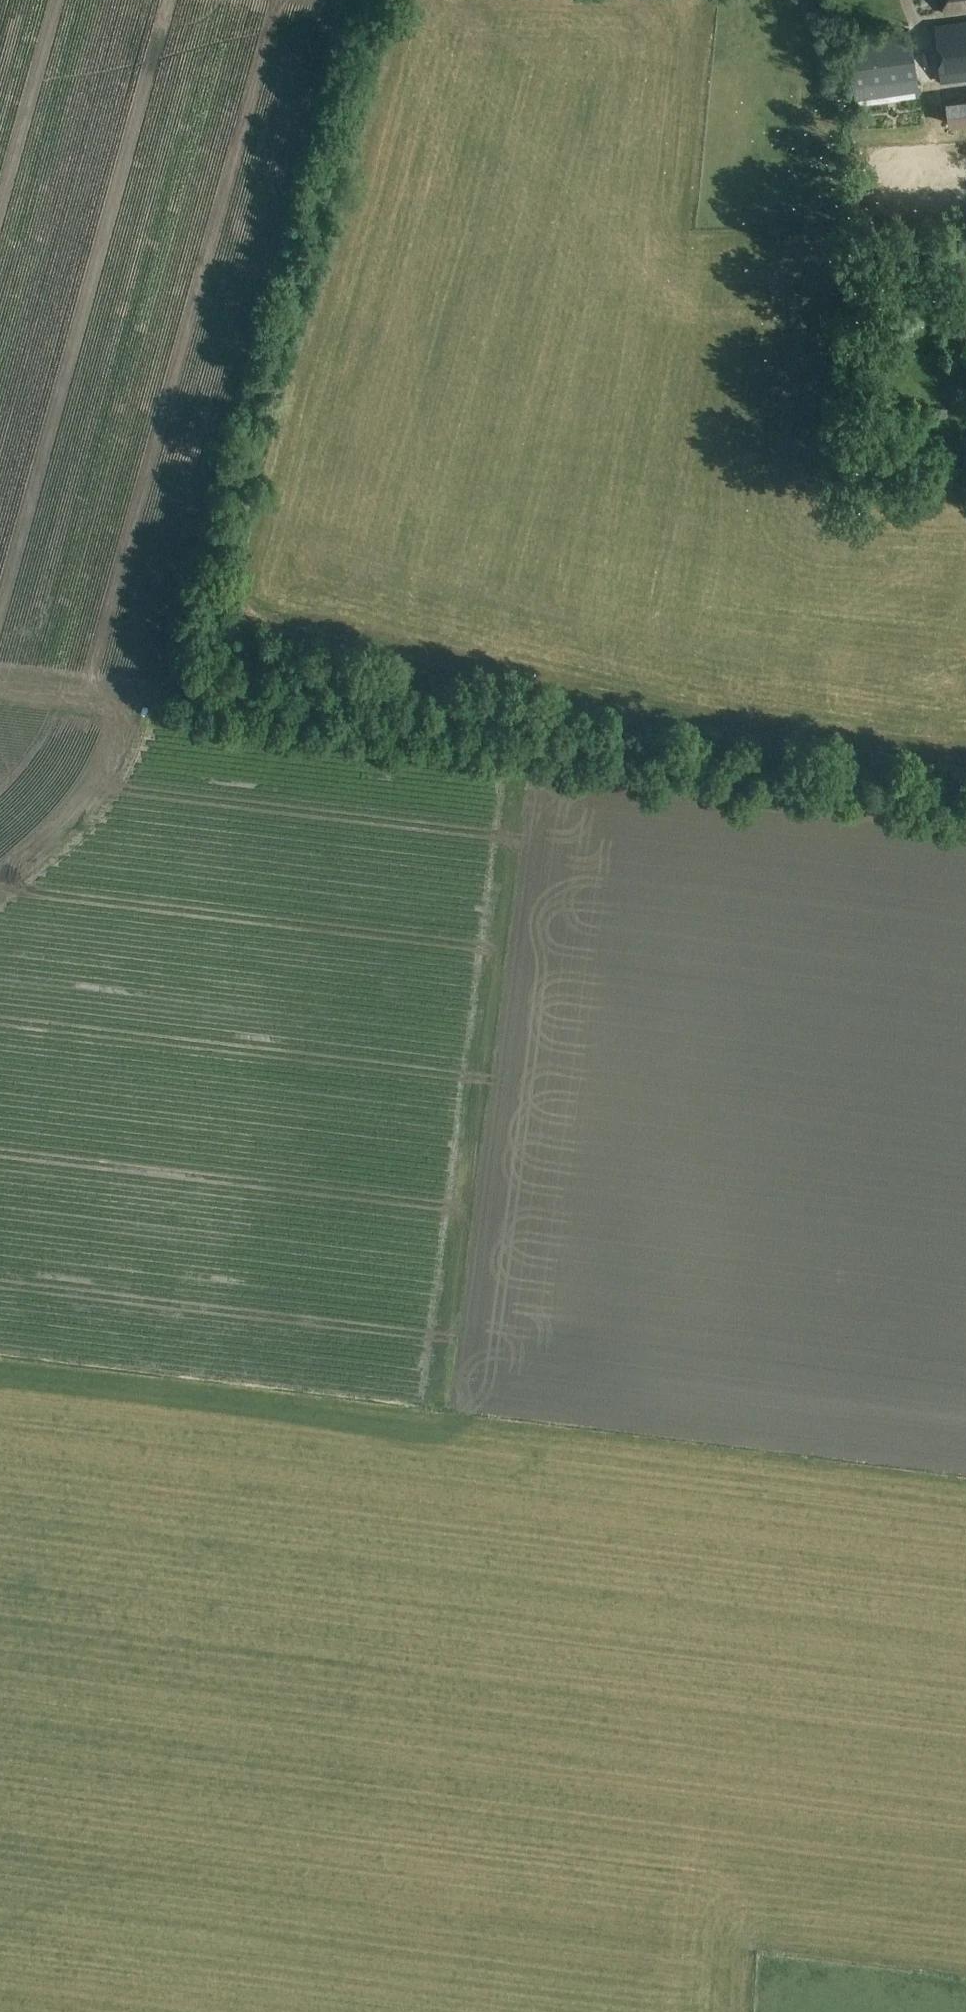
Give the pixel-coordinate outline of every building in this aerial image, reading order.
[(965,9),(965,0),(943,0),(945,13),(965,9)] [(940,83),(965,80),(965,19),(934,23),(940,83)] [(854,106),(918,97),(908,29),(845,37),(854,106)] [(944,100),(948,126),(965,124),(965,97),(944,100)] [(946,418),(947,407),(936,406),(935,417),(946,418)]
